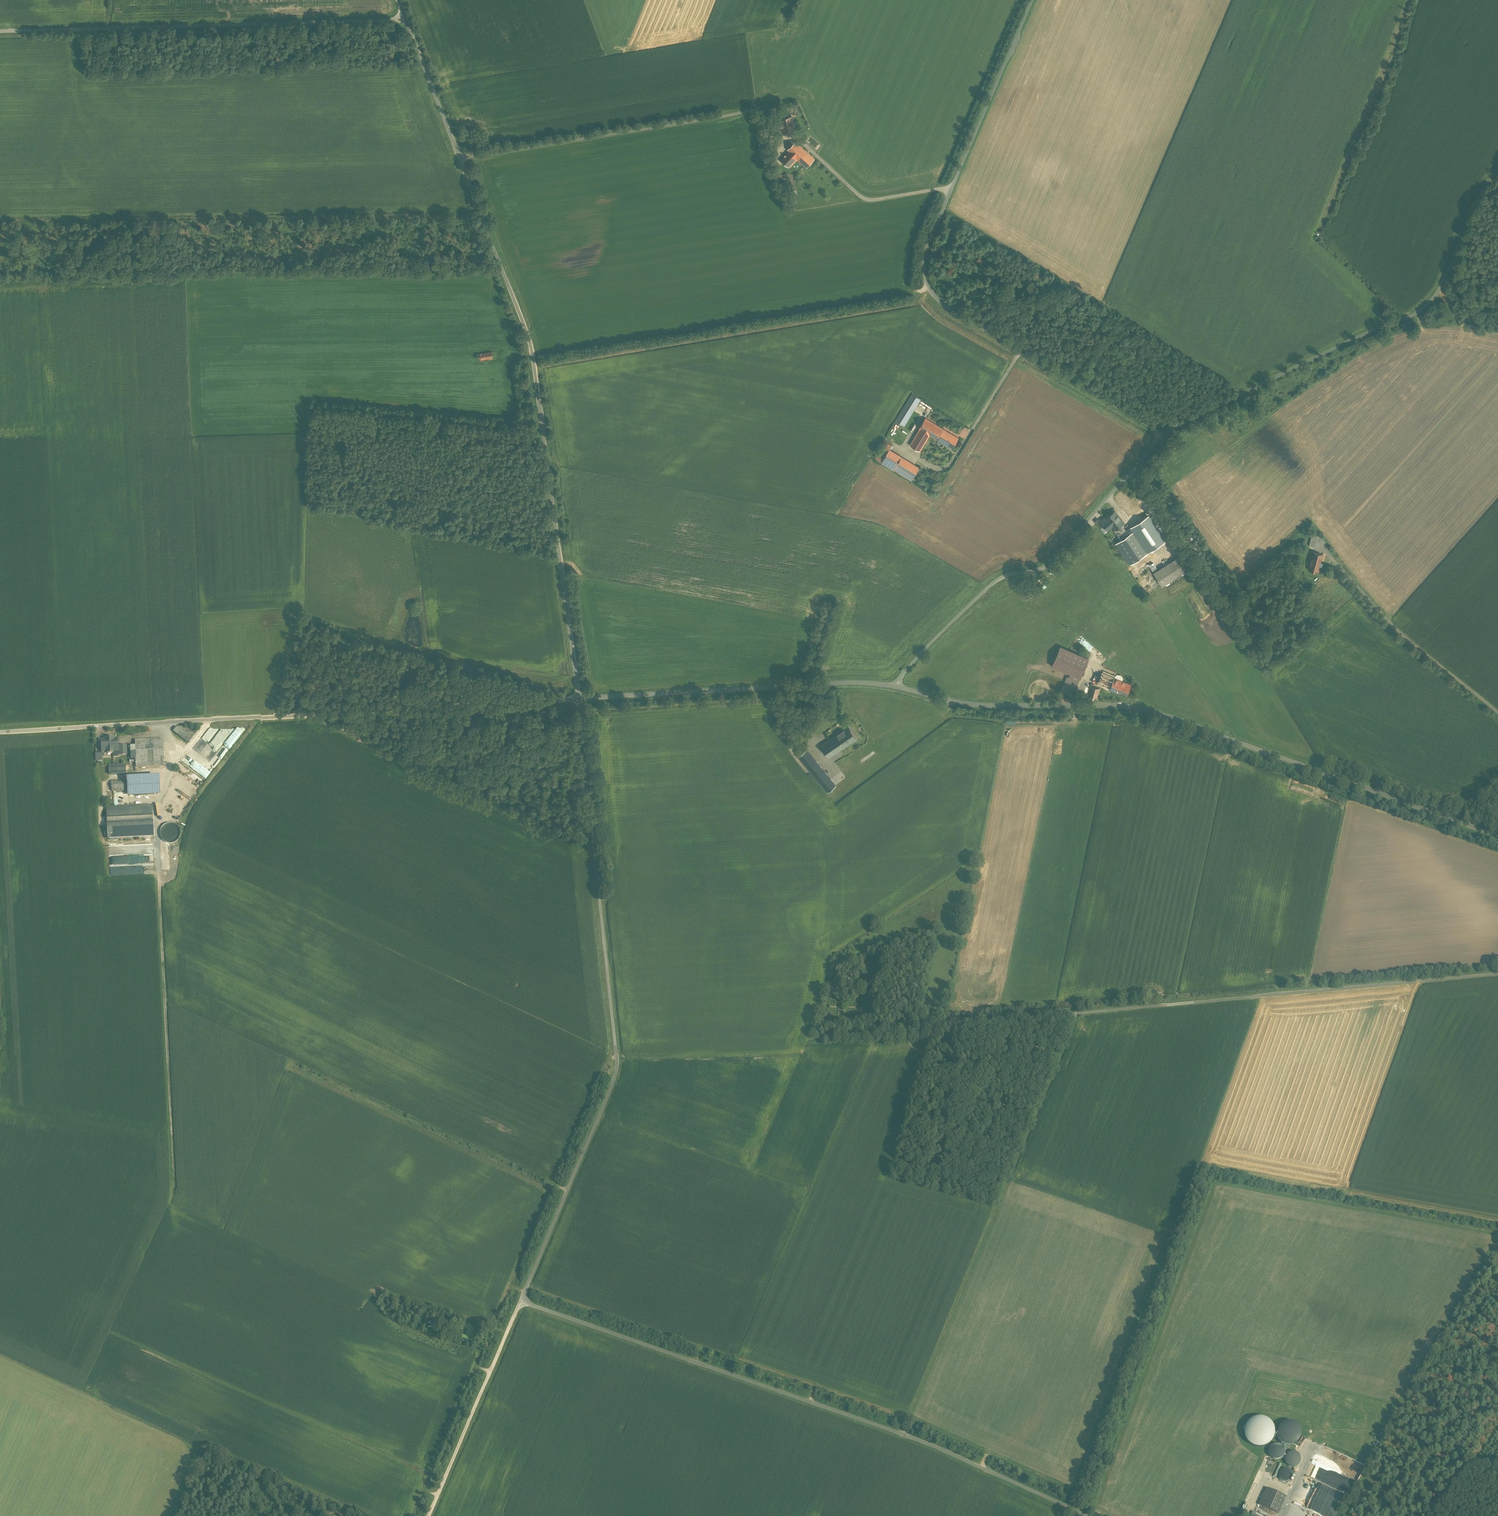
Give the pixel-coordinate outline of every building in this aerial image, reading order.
[(792,116),(781,118),(783,131),(795,129),(792,116)] [(769,135),(763,136),(765,149),(772,148),(769,135)] [(808,152),(796,141),(787,149),(789,151),(781,160),(789,167),(797,158),(799,160),(808,152)] [(808,152),(799,160),(803,164),(806,168),(815,158),(808,152)] [(492,351),(480,353),(481,360),(493,358),(492,351)] [(913,393),(899,415),(907,420),(921,399),(913,393)] [(943,429),(925,418),(919,428),(920,428),(910,445),(920,450),(930,434),(937,439),(943,429)] [(959,438),(943,429),(937,439),(952,448),(959,438)] [(919,467),(889,449),(882,462),(912,480),(919,467)] [(1164,538),(1133,502),(1123,510),(1134,523),(1145,536),(1154,546),(1164,538)] [(1124,522),(1115,511),(1107,518),(1106,516),(1101,521),(1104,525),(1106,528),(1111,524),(1112,526),(1115,529),(1119,526),(1124,522)] [(1101,528),(1104,525),(1101,521),(1098,518),(1095,521),(1096,523),(1101,528)] [(1119,536),(1118,537),(1129,551),(1145,536),(1134,523),(1126,530),(1119,536)] [(1122,526),(1120,528),(1119,526),(1115,529),(1114,530),(1119,536),(1126,530),(1122,526)] [(1319,535),(1313,534),(1309,545),(1315,547),(1319,535)] [(1322,554),(1313,551),(1311,559),(1309,559),(1307,564),(1310,565),(1308,569),(1318,572),(1319,568),(1318,568),(1322,554)] [(1179,556),(1154,573),(1162,585),(1187,569),(1179,556)] [(1069,650),(1061,647),(1052,665),(1070,673),(1080,677),(1088,659),(1069,650)] [(1115,677),(1103,672),(1099,683),(1110,688),(1115,677)] [(1069,677),(1067,676),(1061,691),(1072,696),(1079,681),(1069,677)] [(1131,684),(1115,677),(1110,688),(1116,691),(1117,688),(1123,691),(1122,692),(1127,694),(1131,684)] [(1100,688),(1091,686),(1088,696),(1097,699),(1100,688)] [(196,733),(188,727),(186,729),(180,727),(179,729),(177,728),(174,732),(188,743),(196,733)] [(849,727),(842,731),(842,732),(838,735),(838,734),(833,738),(841,750),(850,743),(850,744),(857,739),(849,727)] [(103,739),(101,739),(102,753),(107,753),(107,755),(113,755),(114,754),(114,753),(118,752),(119,752),(118,746),(118,739),(116,739),(116,738),(103,738),(103,739)] [(841,750),(833,738),(821,746),(829,758),(831,756),(842,773),(860,760),(853,750),(845,756),(841,750)] [(163,739),(135,741),(136,746),(130,747),(131,760),(135,760),(136,768),(165,766),(163,739)] [(127,746),(118,746),(119,752),(119,756),(128,756),(127,746)] [(839,788),(807,749),(798,756),(828,792),(830,795),(839,788)] [(567,774),(566,762),(557,763),(558,774),(567,774)] [(126,765),(109,766),(109,775),(127,774),(126,765)] [(127,780),(111,781),(112,792),(128,791),(128,797),(161,795),(160,777),(127,779),(127,780)] [(171,801),(169,801),(168,801),(167,802),(166,802),(165,803),(164,803),(163,804),(162,805),(162,806),(162,807),(161,809),(161,810),(162,811),(162,813),(163,814),(164,815),(164,816),(166,816),(167,817),(168,817),(170,817),(171,817),(172,817),(173,816),(174,815),(175,815),(176,814),(176,813),(177,812),(177,811),(177,810),(177,809),(177,808),(177,807),(177,806),(176,805),(176,804),(175,804),(174,803),(174,802),(173,802),(172,802),(171,801)] [(152,806),(107,808),(108,839),(154,837),(152,806)] [(160,834),(161,838),(163,841),(166,843),(169,844),(173,843),(176,842),(178,840),(180,837),(181,834),(181,830),(179,827),(177,825),(174,823),(171,823),(167,823),(164,825),(162,828),(160,831),(160,834)] [(930,1415),(918,1410),(913,1422),(925,1427),(930,1415)] [(1246,1425),(1244,1429),(1244,1434),(1246,1438),(1248,1442),(1252,1445),(1257,1447),(1262,1447),(1267,1445),(1271,1441),(1274,1437),(1275,1432),(1274,1426),(1271,1422),(1267,1418),(1262,1416),(1257,1416),(1252,1418),(1248,1421),(1246,1425)] [(1297,1424),(1294,1422),(1290,1421),(1286,1421),(1283,1423),(1280,1425),(1279,1428),(1278,1432),(1278,1435),(1280,1439),(1282,1441),(1285,1443),(1289,1444),(1293,1443),(1297,1441),(1299,1438),(1301,1434),(1301,1431),(1300,1427),(1297,1424)] [(1284,1454),(1285,1451),(1284,1448),(1282,1445),(1280,1444),(1277,1443),(1274,1444),(1271,1446),(1270,1448),(1269,1451),(1270,1454),(1271,1457),(1274,1458),(1277,1459),(1280,1458),(1282,1456),(1284,1454)] [(1301,1462),(1301,1459),(1300,1456),(1299,1453),(1296,1451),(1293,1451),(1290,1452),(1288,1453),(1286,1456),(1285,1459),(1286,1462),(1288,1464),(1290,1466),(1293,1467),(1296,1466),(1299,1464),(1301,1462)] [(1292,1477),(1292,1474),(1292,1472),(1290,1470),(1288,1468),(1286,1468),(1283,1468),(1281,1470),(1280,1472),(1279,1474),(1280,1477),(1281,1479),(1283,1480),(1286,1481),(1288,1480),(1290,1479),(1292,1477)] [(1286,1496),(1267,1487),(1259,1504),(1278,1513),(1286,1496)]
